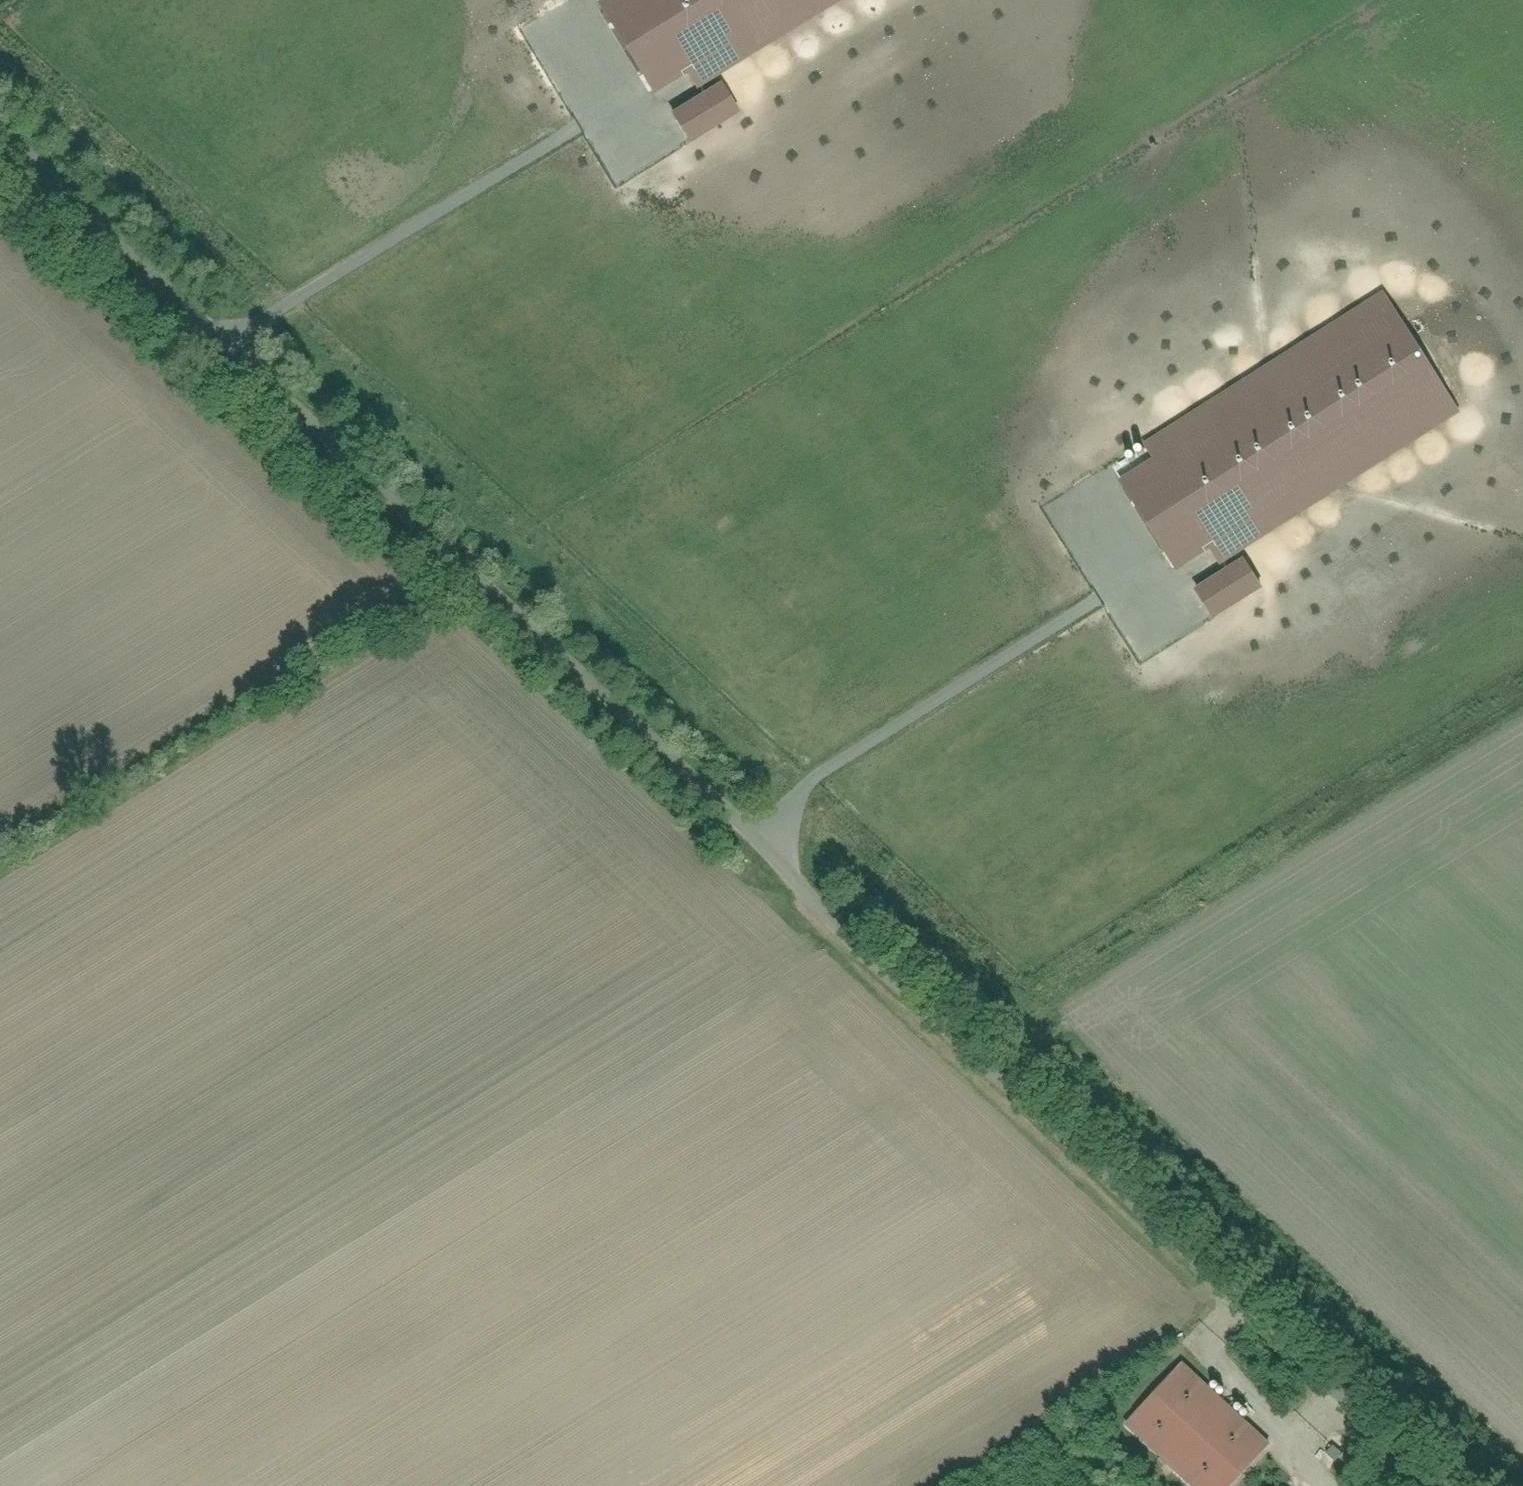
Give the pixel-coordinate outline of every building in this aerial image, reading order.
[(603,7),(653,90),(687,69),(695,82),(832,0),(614,0),(603,7)] [(690,142),(738,113),(723,87),(675,115),(690,142)] [(1158,462),(1125,482),(1175,564),(1210,543),(1218,557),(1458,412),(1388,298),(1146,444),(1158,462)] [(1214,616),(1262,588),(1247,562),(1199,590),(1214,616)] [(1186,1365),(1131,1425),(1197,1485),(1232,1485),(1271,1443),(1186,1365)]
